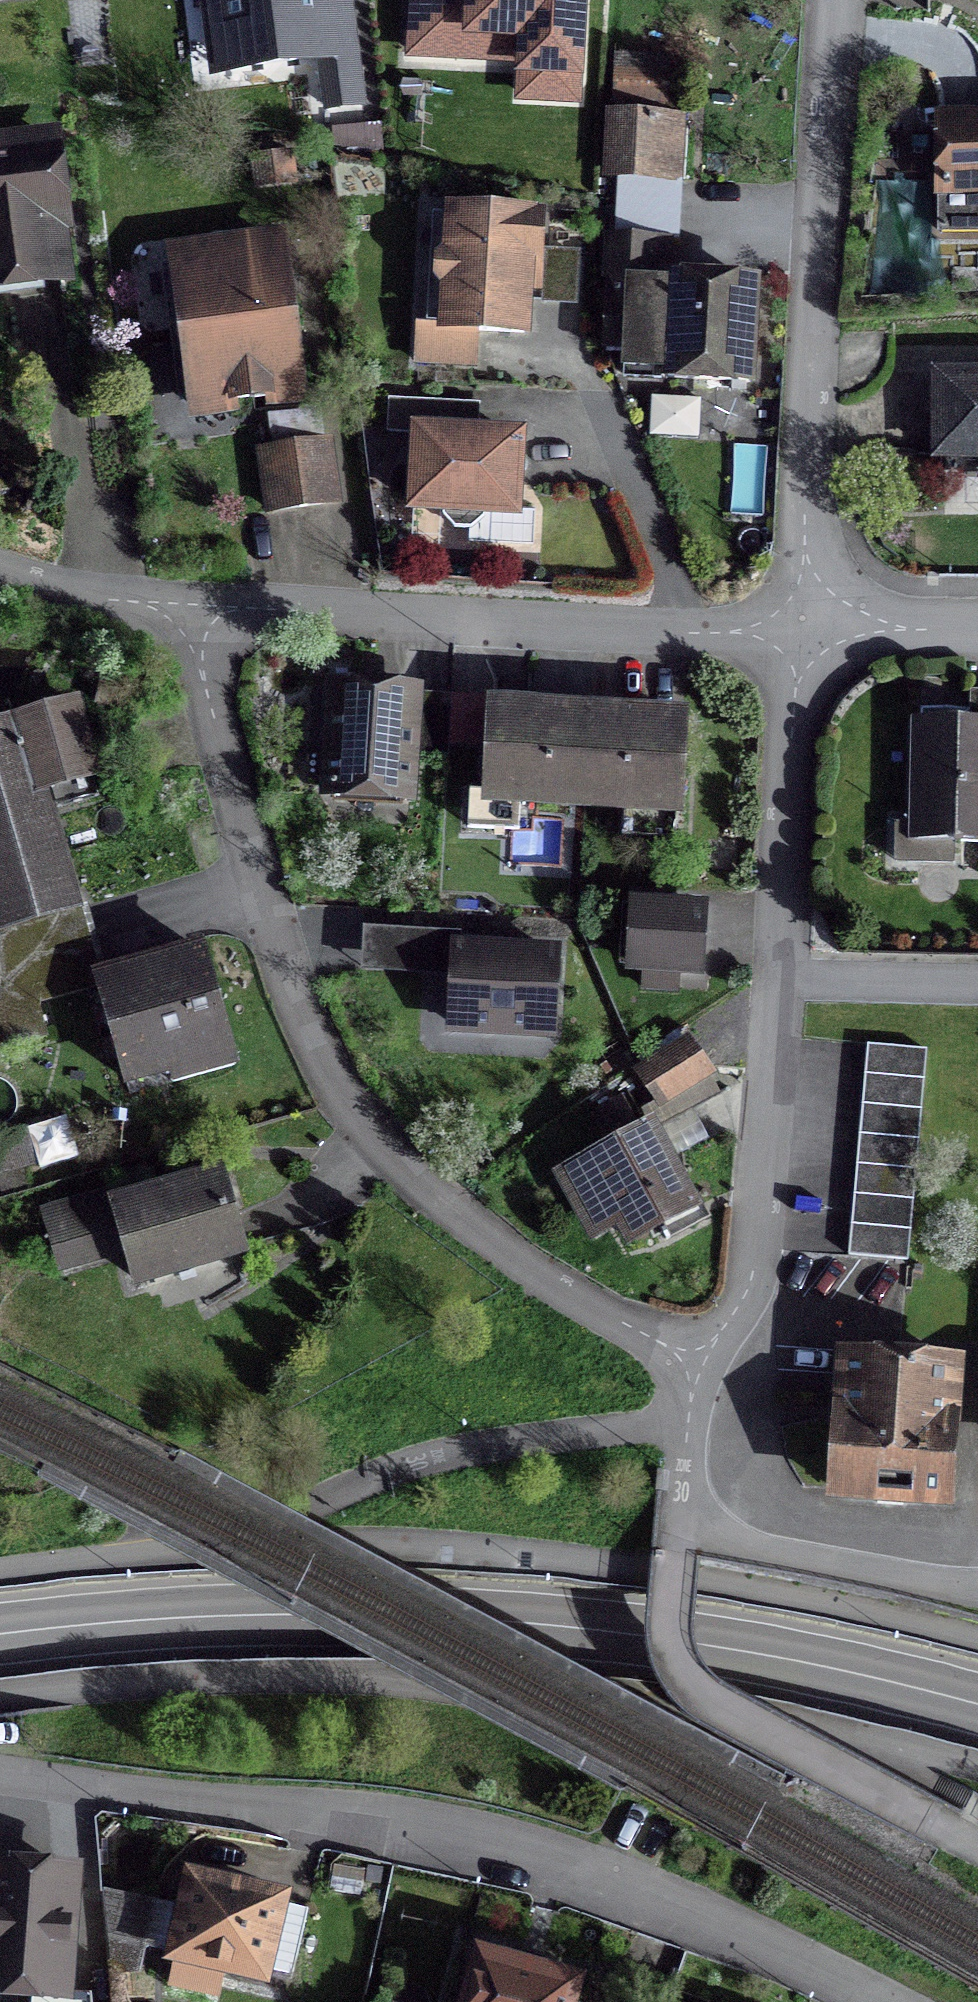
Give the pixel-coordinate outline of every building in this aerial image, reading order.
[(309,0),(203,0),(204,13),(225,29),(230,70),(317,59),(309,0)] [(566,97),(568,0),(474,0),(473,35),(526,36),(525,96),(566,97)] [(616,55),(610,179),(679,183),(681,122),(666,121),(667,104),(664,104),(666,57),(616,55)] [(353,65),(318,69),(323,110),(358,105),(353,65)] [(936,123),(937,193),(977,193),(977,123),(936,123)] [(53,226),(59,225),(48,143),(0,149),(0,288),(60,281),(53,226)] [(285,158),(251,161),(254,185),(287,181),(285,158)] [(433,282),(442,292),(440,331),(414,330),(412,365),(470,368),(471,334),(519,336),(521,290),(523,262),(534,262),(536,220),(446,215),(444,255),(434,264),(433,282)] [(659,373),(658,380),(744,385),(749,287),(663,282),(663,286),(647,285),(650,243),(607,241),(602,346),(623,347),(622,371),(659,373)] [(287,331),(285,317),(283,299),(276,248),(171,261),(181,331),(191,410),(295,397),(287,331)] [(933,379),(934,457),(977,457),(977,379),(933,379)] [(256,432),(259,454),(315,446),(313,432),(312,424),(256,432)] [(480,512),(509,514),(513,441),(414,436),(410,509),(439,510),(439,520),(450,532),(467,533),(480,522),(480,512)] [(259,454),(267,514),(302,509),(332,505),(323,445),(259,454)] [(411,696),(331,691),(324,794),(405,799),(411,696)] [(58,873),(34,791),(48,787),(89,775),(69,705),(14,721),(16,727),(0,732),(0,889),(58,873)] [(680,725),(633,722),(545,717),(487,714),(482,797),(620,805),(617,840),(671,843),(680,725)] [(912,723),(909,831),(951,832),(951,845),(977,846),(977,724),(912,723)] [(76,910),(69,912),(58,873),(0,889),(0,1053),(43,1040),(29,990),(94,971),(76,910)] [(674,972),(694,974),(698,913),(632,909),(628,969),(641,970),(640,991),(673,992),(674,972)] [(551,950),(443,944),(438,1040),(546,1046),(551,950)] [(231,1068),(199,954),(93,985),(121,1083),(165,1070),(170,1086),(231,1068)] [(656,1105),(714,1070),(692,1034),(634,1068),(656,1105)] [(923,1053),(864,1047),(845,1258),(904,1263),(923,1053)] [(646,1129),(563,1174),(594,1232),(615,1221),(627,1244),(662,1226),(669,1239),(702,1221),(701,1220),(697,1222),(646,1129)] [(32,1167),(23,1132),(0,1139),(0,1175),(32,1167)] [(238,1252),(217,1178),(110,1208),(132,1282),(238,1252)] [(43,1284),(103,1268),(84,1201),(24,1218),(43,1284)] [(841,1361),(832,1492),(941,1500),(950,1368),(913,1366),(914,1352),(897,1351),(896,1365),(841,1361)] [(57,1997),(65,1876),(0,1871),(0,1992),(57,1997)] [(215,1890),(190,1885),(173,1957),(176,1957),(169,1986),(203,1994),(210,1965),(286,1983),(298,1929),(270,1923),(274,1904),(243,1897),(246,1885),(217,1879),(215,1890)] [(107,1944),(139,1953),(150,1903),(102,1893),(107,1944)] [(478,1960),(467,2001),(565,2001),(570,1986),(539,1977),(543,1964),(513,1956),(510,1969),(478,1960)]
